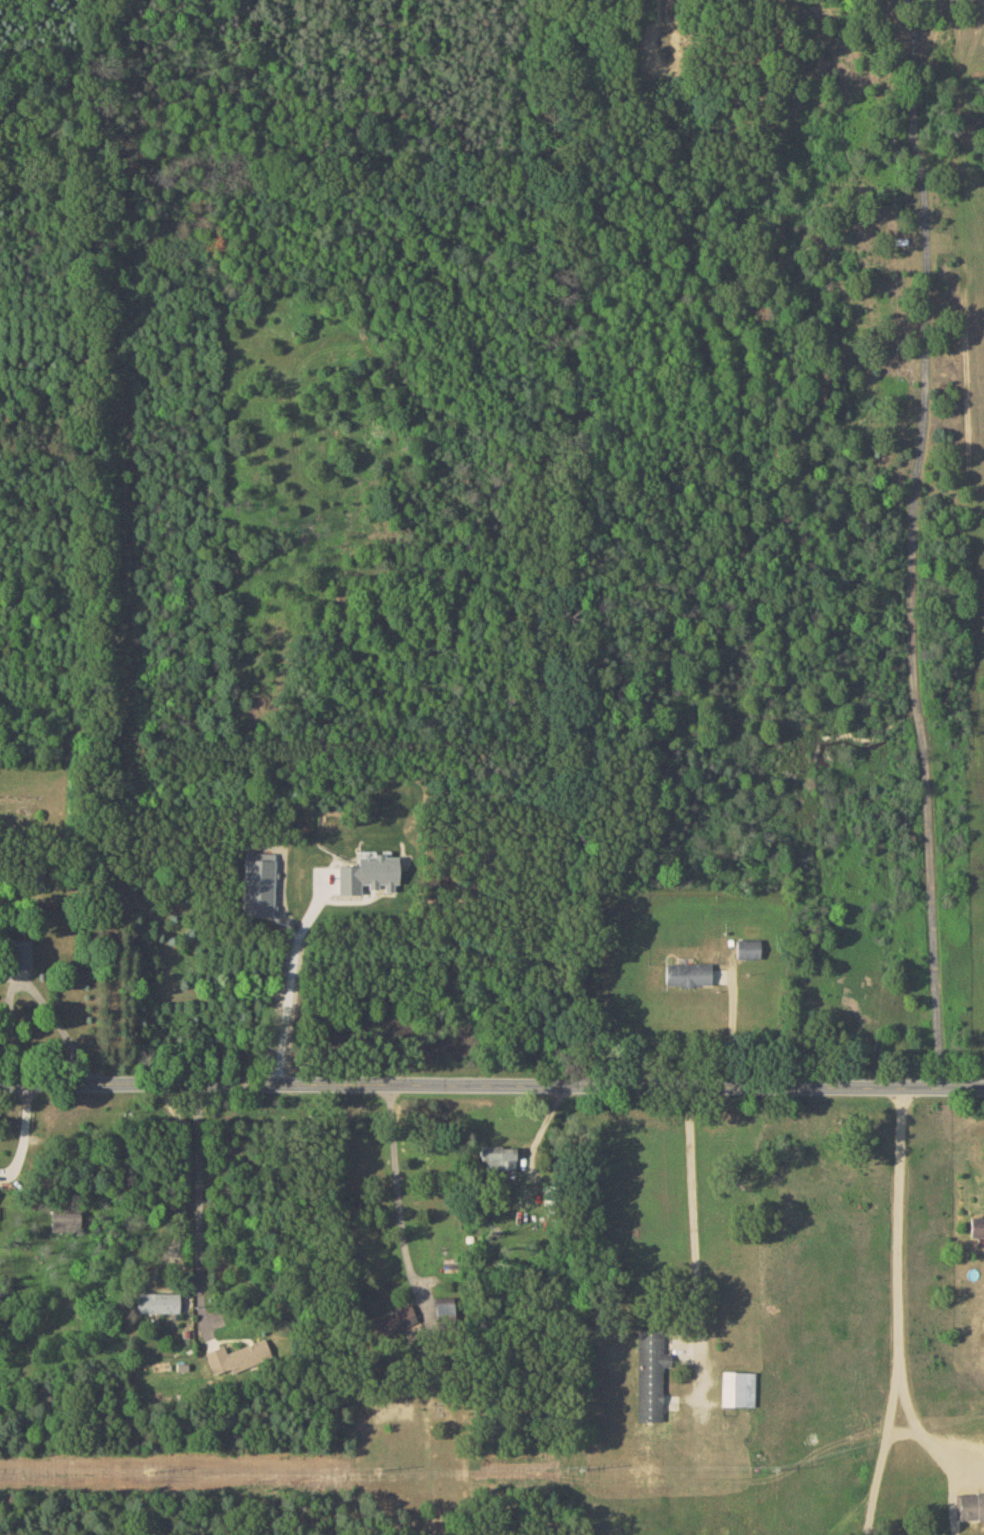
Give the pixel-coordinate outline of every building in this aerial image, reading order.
[(273,916),(274,852),(245,852),(243,916),(273,916)] [(337,894),(360,894),(360,886),(384,886),(384,890),(397,890),(397,855),(358,855),(358,865),(337,865),(337,894)] [(30,939),(8,940),(9,969),(31,968),(30,939)] [(736,957),(760,958),(760,939),(737,939),(736,957)] [(711,962),(665,963),(666,985),(711,984),(711,962)] [(511,1161),(515,1161),(516,1146),(481,1145),(480,1161),(486,1161),(486,1169),(510,1169),(511,1161)] [(51,1231),(80,1232),(80,1212),(51,1211),(51,1231)] [(970,1236),(978,1236),(977,1244),(983,1244),(983,1216),(970,1216),(970,1236)] [(179,1313),(179,1292),(136,1292),(136,1312),(179,1313)] [(416,1321),(411,1304),(371,1317),(376,1333),(416,1321)] [(661,1420),(663,1365),(670,1365),(671,1353),(663,1353),(663,1330),(638,1329),(636,1420),(661,1420)] [(223,1344),(204,1352),(213,1374),(230,1368),(231,1373),(273,1357),(265,1337),(226,1352),(223,1344)] [(754,1406),(755,1372),(722,1371),(721,1405),(754,1406)] [(983,1520),(983,1491),(959,1492),(960,1520),(983,1520)]
